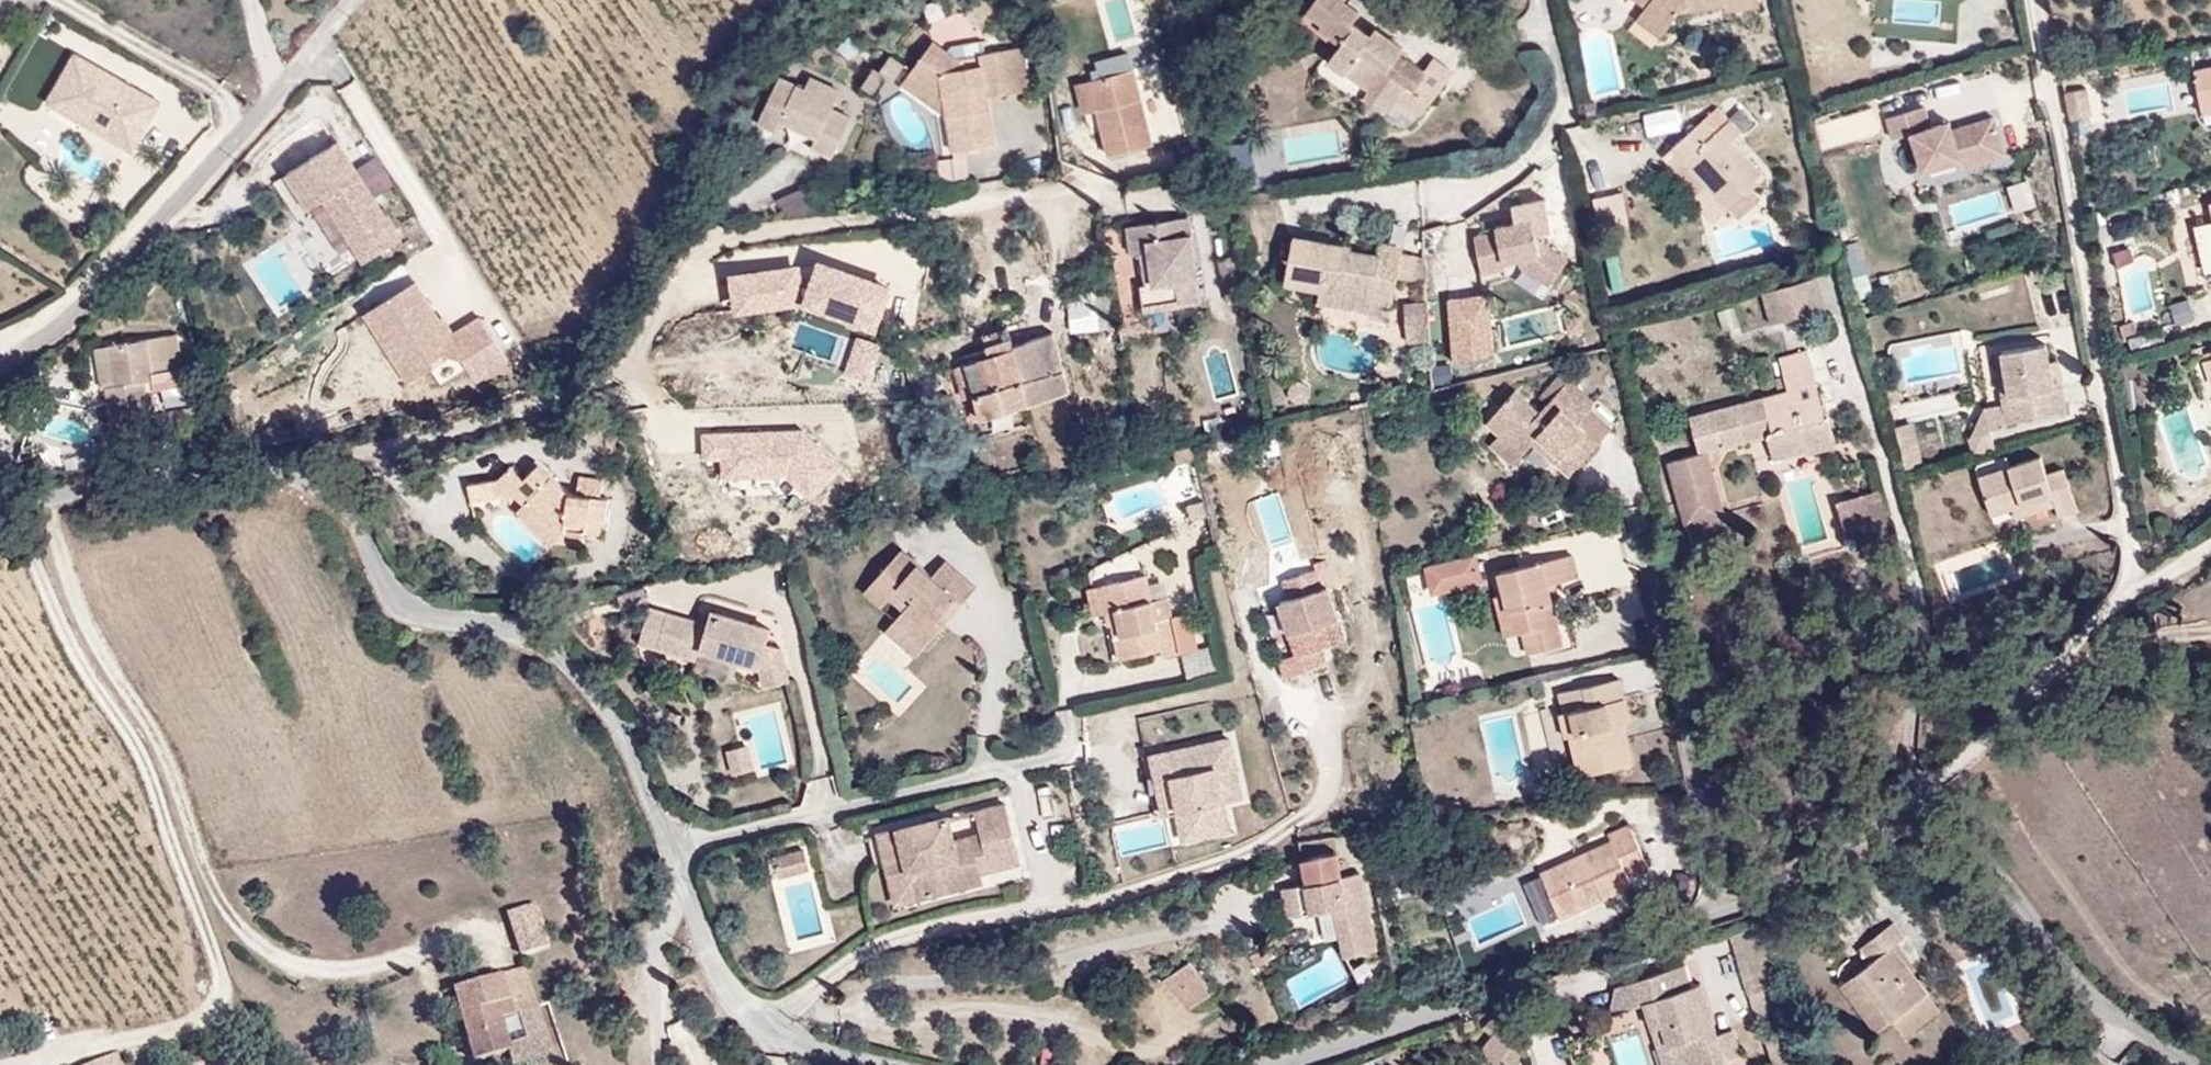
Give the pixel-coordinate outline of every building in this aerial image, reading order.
[(1424,57),(1427,51),(1367,9),(1371,2),(1368,0),(1291,0),(1290,1),(1329,30),(1325,37),(1351,56),(1343,67),(1384,96),(1410,113),(1416,105),(1425,91),(1447,106),(1469,75),(1452,61),(1444,72),(1424,57)] [(1644,13),(1653,0),(1628,0),(1644,13)] [(1636,23),(1659,41),(1678,16),(1722,10),(1723,17),(1758,11),(1757,0),(1653,0),(1636,23)] [(2198,46),(2200,53),(2210,51),(2210,44),(2198,46)] [(946,58),(957,66),(984,61),(981,47),(950,52),(946,58)] [(986,100),(984,87),(1000,85),(1002,98),(1029,94),(1023,55),(984,61),(957,66),(934,49),(914,75),(966,113),(957,125),(961,153),(994,148),(986,100)] [(880,51),(863,89),(885,99),(903,61),(880,51)] [(101,136),(132,153),(150,120),(135,112),(144,97),(74,57),(53,93),(108,124),(101,136)] [(2197,71),(2204,99),(2210,98),(2210,67),(2197,71)] [(1107,162),(1153,148),(1131,74),(1077,90),(1086,118),(1094,116),(1107,162)] [(966,113),(914,75),(905,88),(944,116),(950,155),(961,153),(957,125),(966,113)] [(810,153),(831,163),(850,123),(830,114),(839,96),(808,81),(802,93),(778,81),(756,126),(775,136),(780,127),(814,144),(810,153)] [(984,87),(986,100),(1002,98),(1000,85),(984,87)] [(2087,85),(2064,87),(2066,118),(2089,116),(2087,85)] [(1447,106),(1425,91),(1416,105),(1438,119),(1447,106)] [(53,93),(46,105),(101,136),(108,124),(53,93)] [(1401,127),(1410,113),(1384,96),(1375,110),(1401,127)] [(150,120),(159,105),(144,97),(135,112),(150,120)] [(1885,119),(1890,140),(1908,135),(1919,176),(1960,162),(1962,170),(2004,158),(1991,118),(1949,130),(1947,123),(1930,128),(1924,108),(1885,119)] [(1709,125),(1699,113),(1657,153),(1691,190),(1698,184),(1722,207),(1725,204),(1746,184),(1756,174),(1722,138),(1709,125)] [(1720,114),(1709,125),(1722,138),(1733,128),(1720,114)] [(1240,138),(1227,145),(1237,164),(1250,158),(1240,138)] [(309,217),(325,207),(364,270),(400,248),(339,149),(287,181),(309,217)] [(968,187),(965,162),(940,165),(942,189),(968,187)] [(1583,182),(1590,206),(1605,202),(1598,177),(1583,182)] [(786,220),(812,208),(801,184),(775,196),(786,220)] [(1734,214),(1755,194),(1746,184),(1725,204),(1734,214)] [(1557,235),(1550,199),(1517,206),(1520,219),(1499,223),(1501,232),(1482,236),(1489,275),(1510,271),(1509,263),(1522,260),(1524,270),(1555,289),(1574,261),(1547,242),(1543,243),(1541,237),(1557,235)] [(1207,313),(1195,221),(1130,231),(1133,260),(1152,257),(1157,287),(1138,290),(1142,323),(1207,313)] [(2194,226),(2204,270),(2210,268),(2210,222),(2194,226)] [(1410,289),(1419,248),(1394,242),(1390,259),(1364,253),(1364,246),(1306,236),(1296,286),(1330,292),(1327,305),(1360,313),(1364,296),(1390,301),(1393,287),(1410,289)] [(2110,247),(2113,264),(2132,261),(2129,244),(2110,247)] [(1815,295),(1806,264),(1777,272),(1787,303),(1815,295)] [(1787,303),(1777,272),(1751,280),(1760,312),(1787,303)] [(449,347),(414,290),(366,320),(410,390),(458,360),(475,389),(508,368),(482,326),(449,347)] [(1387,319),(1390,301),(1364,296),(1360,313),(1387,319)] [(2200,318),(2192,296),(2168,305),(2176,327),(2200,318)] [(1493,353),(1486,298),(1448,303),(1452,365),(1493,353)] [(1403,341),(1425,340),(1424,300),(1402,300),(1403,341)] [(1536,309),(1537,333),(1555,333),(1554,309),(1536,309)] [(2128,347),(2162,340),(2159,327),(2126,335),(2128,347)] [(1073,393),(1056,336),(983,359),(980,352),(950,361),(967,401),(972,399),(981,422),(1073,393)] [(150,429),(143,386),(152,384),(151,376),(178,372),(173,339),(105,349),(111,389),(103,390),(110,436),(150,429)] [(2065,413),(2061,386),(2054,387),(2050,360),(2047,343),(2000,350),(2006,396),(2001,396),(2005,423),(2065,413)] [(1806,375),(1800,347),(1773,354),(1779,381),(1681,405),(1689,441),(1659,448),(1674,513),(1683,510),(1678,492),(1706,486),(1695,438),(1757,424),(1763,446),(1794,437),(1793,433),(1821,426),(1816,405),(1809,407),(1802,376),(1806,375)] [(111,389),(105,349),(91,351),(97,391),(111,389)] [(2006,396),(2000,350),(1995,351),(2001,396),(2006,396)] [(2061,386),(2057,359),(2050,360),(2054,387),(2061,386)] [(1596,437),(1577,419),(1593,401),(1564,377),(1538,409),(1517,389),(1488,423),(1521,451),(1532,440),(1555,461),(1566,471),(1596,437)] [(1989,429),(2005,426),(2005,423),(2002,403),(1986,406),(1966,438),(1970,453),(1994,447),(1989,429)] [(1911,425),(1894,429),(1904,469),(1921,464),(1911,425)] [(1796,443),(1823,435),(1821,426),(1793,433),(1794,437),(1796,443)] [(1513,460),(1521,451),(1501,434),(1493,443),(1513,460)] [(1555,461),(1532,440),(1521,451),(1546,472),(1555,461)] [(1186,468),(1202,463),(1198,451),(1182,455),(1186,468)] [(2076,510),(2062,468),(2046,474),(2041,457),(1979,477),(1992,515),(2050,495),(2054,505),(2057,517),(2076,510)] [(606,534),(609,497),(601,496),(602,478),(577,476),(576,494),(568,493),(538,462),(521,478),(510,466),(497,479),(510,494),(521,504),(556,537),(562,530),(606,534)] [(1882,526),(1868,477),(1827,489),(1841,538),(1882,526)] [(510,494),(497,479),(467,484),(470,501),(510,494)] [(1711,504),(1706,486),(1678,492),(1683,510),(1711,504)] [(2054,505),(2050,495),(2013,508),(2016,518),(2054,505)] [(514,511),(549,544),(556,537),(521,504),(514,511)] [(943,610),(964,583),(977,595),(990,579),(955,552),(942,566),(910,541),(882,575),(901,592),(915,603),(908,612),(942,639),(957,620),(943,610)] [(1554,606),(1549,586),(1560,583),(1581,577),(1574,553),(1498,571),(1504,595),(1513,635),(1514,639),(1520,638),(1524,657),(1564,648),(1554,606)] [(1479,557),(1428,568),(1432,590),(1484,579),(1479,557)] [(1189,611),(1183,583),(1165,586),(1161,563),(1115,573),(1121,604),(1126,603),(1138,657),(1175,649),(1169,615),(1189,611)] [(1121,604),(1115,573),(1098,577),(1105,607),(1121,604)] [(901,592),(882,575),(876,582),(878,593),(892,602),(901,592)] [(1300,610),(1341,600),(1336,581),(1295,592),(1300,610)] [(957,620),(977,595),(964,583),(943,610),(957,620)] [(1564,603),(1560,583),(1549,586),(1554,606),(1564,603)] [(1513,635),(1504,595),(1493,597),(1502,638),(1513,635)] [(1355,658),(1341,600),(1287,614),(1299,667),(1283,672),(1287,690),(1336,679),(1333,664),(1355,658)] [(1197,647),(1189,611),(1169,615),(1175,649),(1176,653),(1197,647)] [(942,639),(908,612),(896,626),(930,653),(942,639)] [(667,615),(657,649),(696,661),(700,650),(759,668),(766,646),(770,632),(711,614),(707,628),(667,615)] [(1267,619),(1272,649),(1285,647),(1280,617),(1267,619)] [(766,646),(759,668),(763,688),(787,683),(780,650),(766,646)] [(1635,764),(1626,727),(1635,725),(1623,679),(1562,692),(1566,712),(1557,714),(1566,747),(1579,744),(1587,777),(1635,764)] [(1249,798),(1238,737),(1183,749),(1187,772),(1183,773),(1189,809),(1195,838),(1238,830),(1233,801),(1249,798)] [(1587,777),(1579,744),(1566,747),(1575,780),(1587,777)] [(726,753),(732,776),(753,771),(747,748),(726,753)] [(1173,812),(1189,809),(1183,773),(1187,772),(1183,749),(1162,753),(1173,812)] [(981,836),(990,872),(1020,864),(1006,808),(976,815),(981,836)] [(1112,821),(1115,850),(1164,845),(1161,815),(1112,821)] [(984,883),(982,874),(976,850),(958,854),(955,843),(950,822),(949,819),(880,837),(887,865),(906,861),(916,900),(984,883)] [(1626,885),(1623,877),(1643,867),(1623,820),(1600,829),(1604,839),(1528,871),(1548,918),(1626,885)] [(976,850),(982,874),(990,872),(981,836),(955,843),(958,854),(976,850)] [(875,868),(887,865),(880,837),(868,840),(875,868)] [(776,858),(781,879),(811,872),(805,850),(776,858)] [(1344,880),(1339,854),(1306,861),(1312,887),(1344,880)] [(897,905),(916,900),(906,861),(887,865),(897,905)] [(1358,887),(1362,910),(1336,915),(1345,957),(1377,950),(1362,876),(1344,880),(1346,890),(1358,887)] [(1362,910),(1358,887),(1346,890),(1344,880),(1312,887),(1318,919),(1336,915),(1362,910)] [(1318,919),(1312,887),(1294,891),(1300,923),(1318,919)] [(505,907),(513,953),(546,947),(538,901),(505,907)] [(1928,988),(1893,943),(1901,936),(1890,922),(1860,945),(1871,957),(1854,971),(1891,1021),(1928,988)] [(1352,970),(1361,987),(1376,979),(1367,962),(1352,970)] [(1170,979),(1194,1005),(1211,991),(1187,964),(1170,979)] [(1689,982),(1675,986),(1668,967),(1612,984),(1619,1009),(1641,1003),(1655,999),(1662,1023),(1682,1016),(1690,1038),(1670,1044),(1677,1064),(1714,1064),(1716,1064),(1689,982)] [(1891,1021),(1854,971),(1840,983),(1878,1032),(1891,1021)] [(521,975),(502,981),(516,1024),(535,1018),(521,975)] [(453,997),(457,1011),(464,1041),(471,1064),(492,1064),(505,1061),(507,1064),(534,1064),(551,1060),(537,1017),(535,1018),(516,1024),(502,981),(453,997)] [(1598,1015),(1619,1009),(1612,984),(1604,987),(1598,1015)] [(1901,1035),(1940,1004),(1928,988),(1891,1021),(1901,1035)] [(1641,1003),(1649,1028),(1662,1023),(1655,999),(1641,1003)] [(1547,1013),(1550,1021),(1562,1017),(1559,1009),(1547,1013)] [(441,1015),(448,1045),(464,1041),(457,1011),(441,1015)] [(1690,1038),(1682,1016),(1662,1023),(1670,1044),(1690,1038)] [(1662,1023),(1649,1028),(1662,1064),(1677,1064),(1670,1044),(1662,1023)] [(1732,1059),(1721,1025),(1704,1030),(1716,1064),(1732,1059)] [(1504,1048),(1488,1035),(1474,1052),(1490,1064),(1491,1064),(1494,1061),(1504,1048)] [(1494,1061),(1498,1064),(1508,1064),(1514,1056),(1504,1048),(1494,1061)] [(116,1052),(84,1064),(121,1064),(116,1052)]
